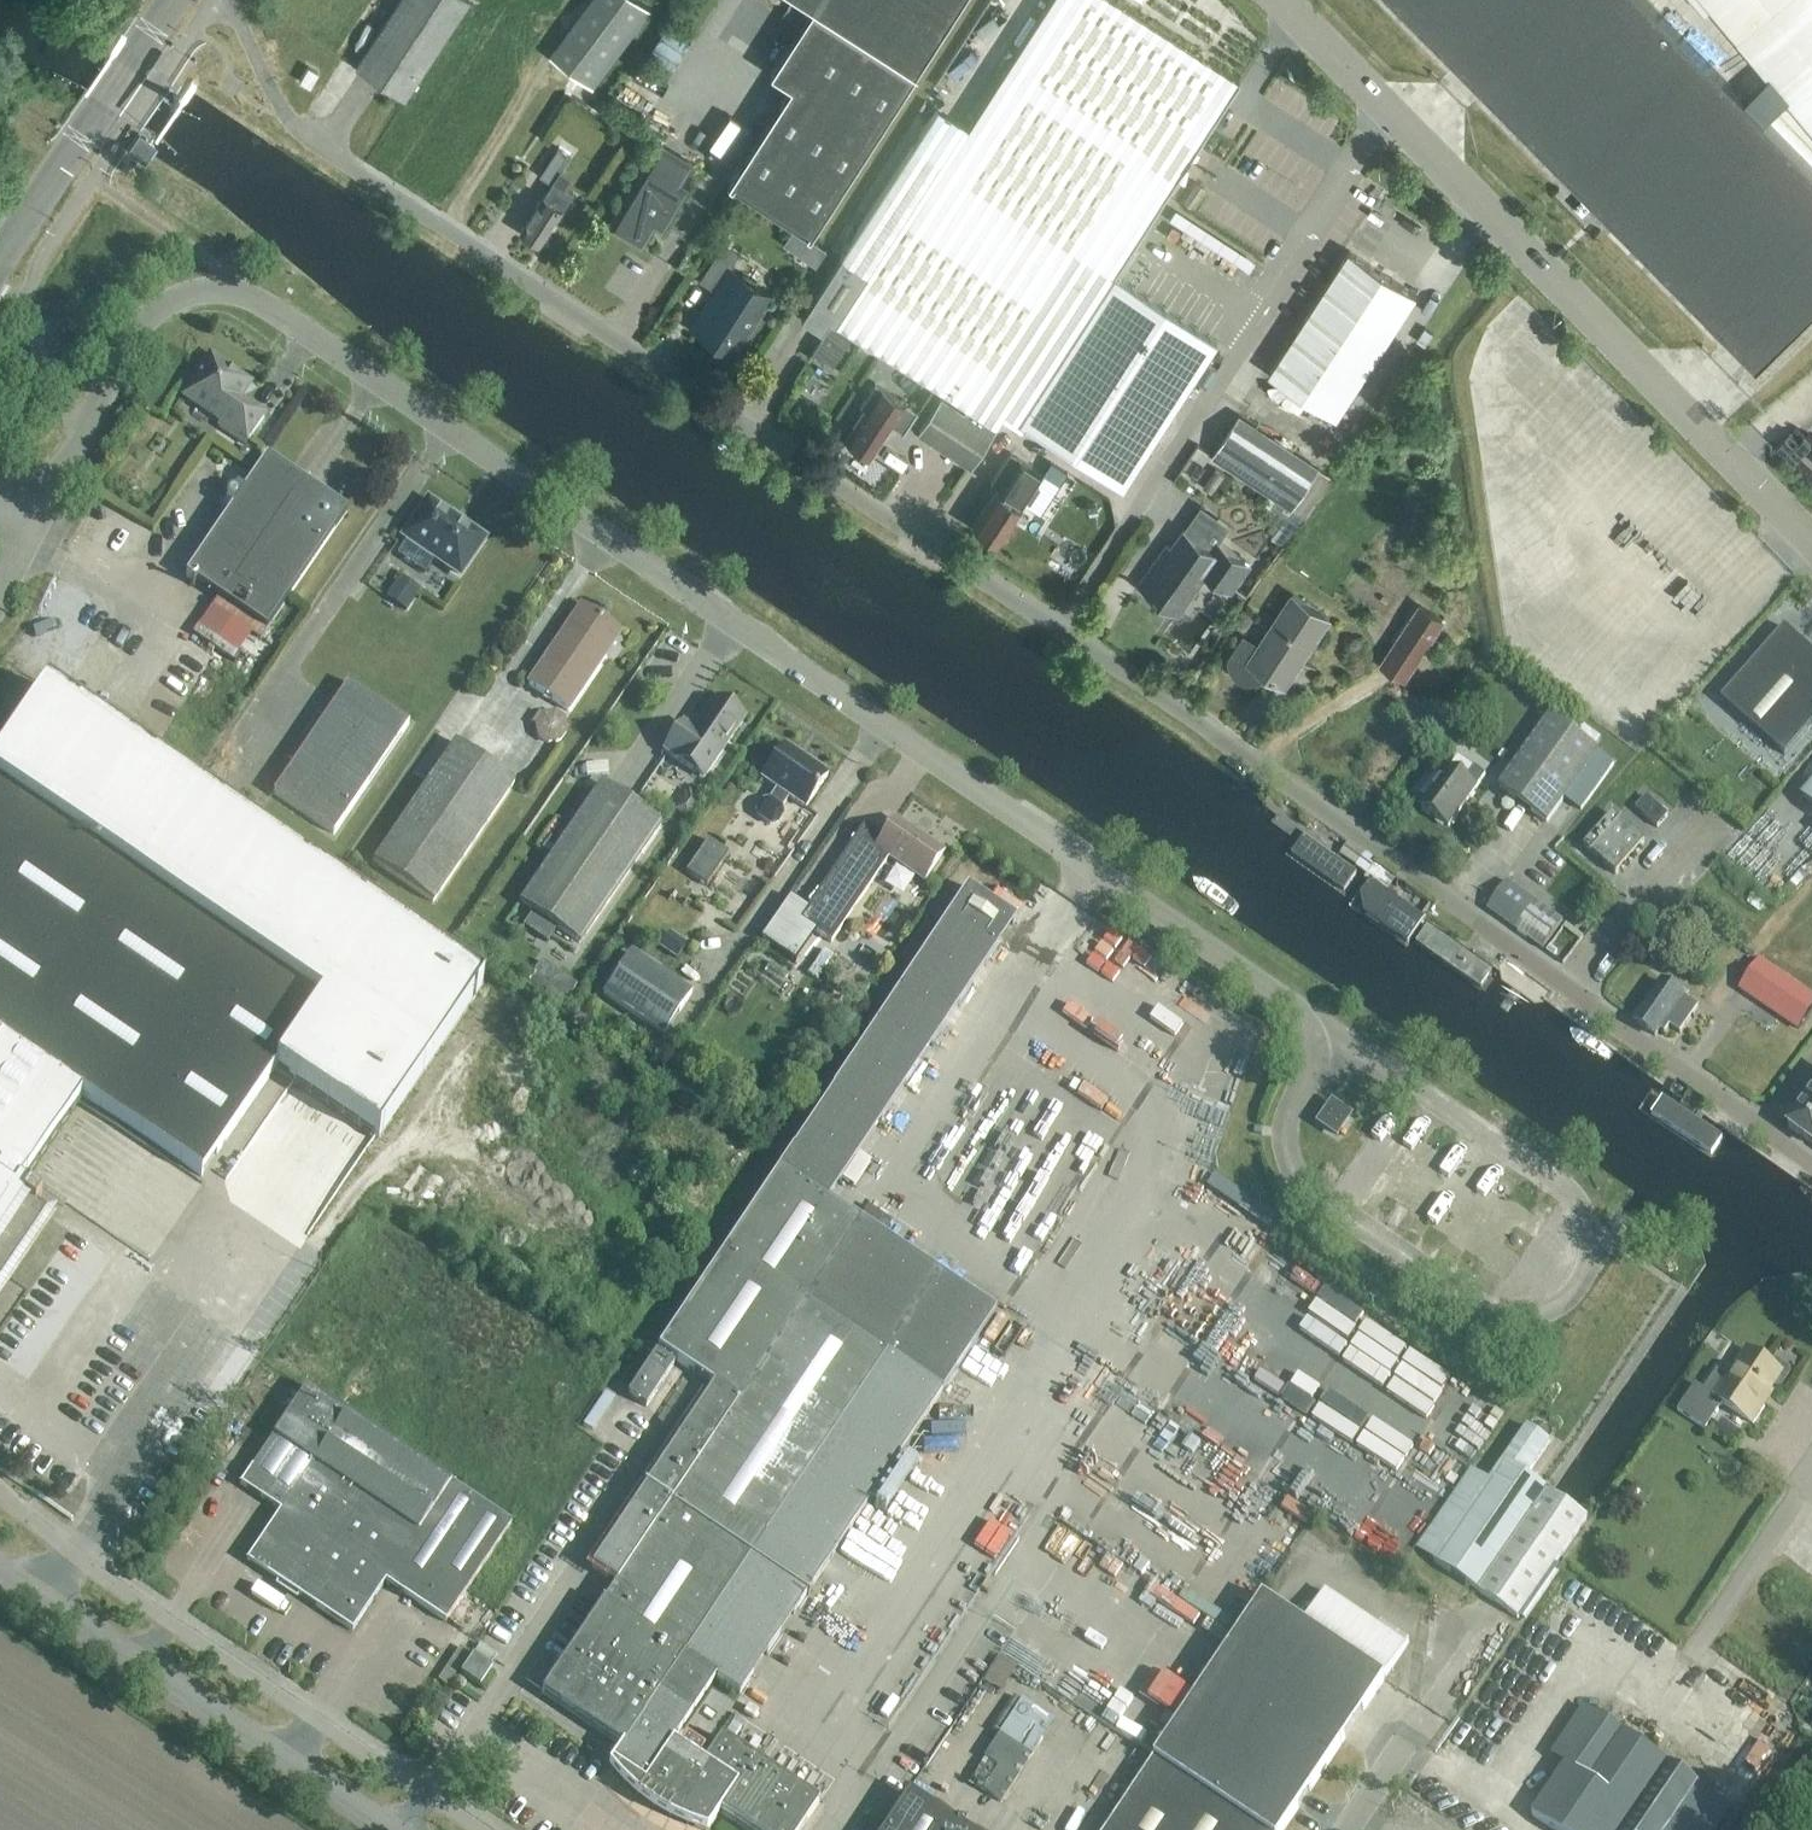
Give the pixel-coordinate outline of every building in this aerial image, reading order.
[(468,3),(464,0),(400,0),(355,67),(404,99),(468,3)] [(648,10),(634,0),(603,0),(556,63),(589,88),(648,10)] [(959,0),(801,0),(813,8),(770,75),(791,88),(728,186),(809,238),(915,73),(913,72),(959,0)] [(936,107),(840,257),(841,258),(801,319),(821,332),(829,320),(942,393),(939,398),(917,433),(970,468),(1004,415),(1122,491),(1217,344),(1113,276),(1239,82),(1113,0),(1050,0),(968,128),(936,107)] [(1756,366),(1811,311),(1811,168),(1646,0),(1395,0),(1756,366)] [(1738,40),(1811,129),(1811,0),(1786,0),(1738,40)] [(310,88),(318,74),(307,67),(299,82),(310,88)] [(150,153),(155,145),(139,136),(134,144),(130,151),(145,161),(150,153)] [(662,232),(669,220),(687,190),(679,185),(691,164),(658,144),(608,228),(641,248),(654,227),(662,232)] [(520,232),(539,245),(573,192),(564,187),(570,178),(560,171),(570,156),(558,148),(540,177),(551,184),(520,232)] [(733,354),(771,295),(729,268),(739,254),(723,243),(699,280),(715,290),(691,327),(733,354)] [(1336,418),(1416,296),(1349,252),(1269,375),(1336,418)] [(832,367),(851,338),(830,324),(811,353),(832,367)] [(244,407),(237,402),(249,385),(228,371),(230,368),(210,354),(196,374),(199,376),(185,397),(221,422),(218,427),(244,445),(245,444),(263,417),(245,405),(244,407)] [(917,413),(874,384),(860,405),(865,409),(843,442),(869,460),(891,427),(903,435),(917,413)] [(1292,508),(1318,468),(1238,415),(1212,456),(1292,508)] [(245,446),(238,456),(247,463),(254,453),(245,446)] [(972,528),(997,545),(1012,522),(1015,524),(1023,512),(1020,510),(1022,508),(1020,507),(1022,503),(1024,505),(1043,476),(1011,454),(992,483),(1000,489),(998,492),(996,491),(972,528)] [(266,632),(347,513),(266,458),(185,577),(266,632)] [(1308,483),(1320,492),(1333,476),(1321,467),(1308,483)] [(428,504),(405,537),(459,574),(482,540),(428,504)] [(1211,550),(1183,530),(1171,548),(1167,545),(1138,585),(1178,613),(1206,574),(1231,591),(1250,564),(1217,541),(1211,550)] [(1095,556),(1077,543),(1065,560),(1084,573),(1095,556)] [(420,591),(400,577),(385,599),(406,613),(420,591)] [(1284,687),(1330,620),(1294,595),(1259,646),(1243,635),(1228,657),(1228,664),(1230,670),(1233,676),(1238,680),(1243,683),(1250,684),(1256,683),(1262,680),(1265,675),(1284,687)] [(1405,683),(1445,621),(1418,604),(1378,665),(1405,683)] [(569,714),(623,634),(579,605),(526,685),(569,714)] [(1811,723),(1811,652),(1784,628),(1721,700),(1784,755),(1811,723)] [(333,835),(408,724),(348,683),(273,794),(333,835)] [(46,1214),(35,1207),(41,1198),(20,1184),(80,1094),(201,1175),(273,1068),(377,1140),(482,985),(46,687),(0,754),(0,1283),(46,1214)] [(703,781),(743,723),(746,719),(715,698),(693,730),(682,722),(661,752),(703,781)] [(541,715),(538,712),(530,725),(534,726),(536,739),(547,746),(560,743),(567,733),(564,720),(553,712),(541,715)] [(1546,824),(1597,752),(1595,751),(1573,735),(1550,718),(1499,789),(1546,824)] [(434,903),(515,783),(454,742),(373,862),(434,903)] [(804,810),(828,775),(784,744),(759,779),(775,790),(768,799),(760,800),(754,811),(755,817),(769,827),(777,826),(783,816),(781,808),(788,799),(804,810)] [(1448,827),(1485,776),(1474,768),(1465,780),(1449,768),(1420,807),(1448,827)] [(1800,798),(1811,808),(1811,784),(1800,798)] [(662,831),(603,790),(520,909),(579,950),(662,831)] [(1657,828),(1667,816),(1646,797),(1635,809),(1657,828)] [(1644,843),(1612,815),(1584,847),(1616,875),(1644,843)] [(942,854),(894,821),(883,838),(864,825),(798,922),(830,944),(888,859),(923,882),(942,854)] [(1357,875),(1298,835),(1284,854),(1343,895),(1357,875)] [(705,887),(727,855),(707,842),(685,874),(705,887)] [(1487,910),(1542,950),(1563,922),(1507,882),(1487,910)] [(1422,921),(1367,883),(1350,907),(1405,945),(1422,921)] [(780,1169),(659,1349),(713,1386),(591,1568),(616,1585),(563,1664),(562,1663),(541,1694),(621,1749),(607,1768),(615,1777),(623,1785),(632,1794),(641,1801),(648,1807),(658,1813),(677,1824),(685,1827),(691,1829),(692,1829),(707,1829),(718,1815),(740,1829),(801,1829),(817,1806),(720,1740),(702,1766),(697,1762),(703,1752),(685,1740),(678,1749),(672,1745),(715,1681),(738,1697),(941,1394),(995,1313),(828,1201),(1015,920),(966,888),(780,1169)] [(794,963),(804,949),(770,926),(761,940),(794,963)] [(1490,974),(1426,928),(1413,946),(1478,991),(1490,974)] [(683,944),(665,933),(655,948),(672,960),(683,944)] [(662,1037),(691,994),(630,953),(602,997),(662,1037)] [(1738,990),(1797,1031),(1811,1010),(1811,995),(1759,959),(1738,990)] [(1680,1032),(1690,1017),(1697,1007),(1662,983),(1634,1023),(1654,1037),(1659,1029),(1664,1033),(1670,1025),(1680,1032)] [(1788,1128),(1811,1145),(1811,1093),(1788,1128)] [(1721,1137),(1658,1094),(1645,1113),(1708,1156),(1721,1137)] [(1339,1134),(1350,1116),(1333,1105),(1322,1122),(1339,1134)] [(1076,1335),(1057,1361),(1097,1390),(1116,1364),(1076,1335)] [(1695,1384),(1677,1412),(1705,1431),(1722,1405),(1752,1425),(1764,1406),(1761,1404),(1772,1387),(1776,1389),(1782,1388),(1791,1374),(1790,1369),(1776,1360),(1770,1361),(1768,1365),(1747,1351),(1728,1379),(1718,1372),(1705,1390),(1695,1384)] [(645,1406),(671,1366),(655,1355),(628,1395),(645,1406)] [(465,1591),(510,1525),(305,1387),(241,1484),(281,1511),(247,1562),(351,1632),(384,1583),(444,1623),(445,1621),(465,1591)] [(1527,1428),(1434,1563),(1517,1620),(1587,1518),(1526,1477),(1549,1443),(1527,1428)] [(1127,1655),(1165,1589),(1115,1559),(1099,1586),(1123,1601),(1116,1614),(1095,1649),(1110,1658),(1116,1648),(1127,1655)] [(465,1591),(445,1621),(457,1629),(477,1599),(465,1591)] [(1325,1592),(1303,1625),(1262,1597),(1107,1829),(1283,1829),(1408,1642),(1381,1624),(1379,1627),(1325,1592)] [(1059,1686),(1073,1664),(1048,1648),(1033,1670),(1059,1686)] [(981,1684),(999,1695),(1016,1668),(999,1656),(981,1684)] [(479,1688),(491,1670),(472,1657),(459,1675),(479,1688)] [(1761,1747),(1782,1716),(1715,1671),(1694,1702),(1761,1747)] [(1055,1723),(1020,1701),(968,1782),(1000,1804),(1055,1723)] [(1715,1797),(1666,1764),(1583,1706),(1550,1755),(1565,1766),(1529,1818),(1547,1829),(1693,1829),(1715,1797)] [(909,1795),(886,1829),(962,1829),(909,1795)]
